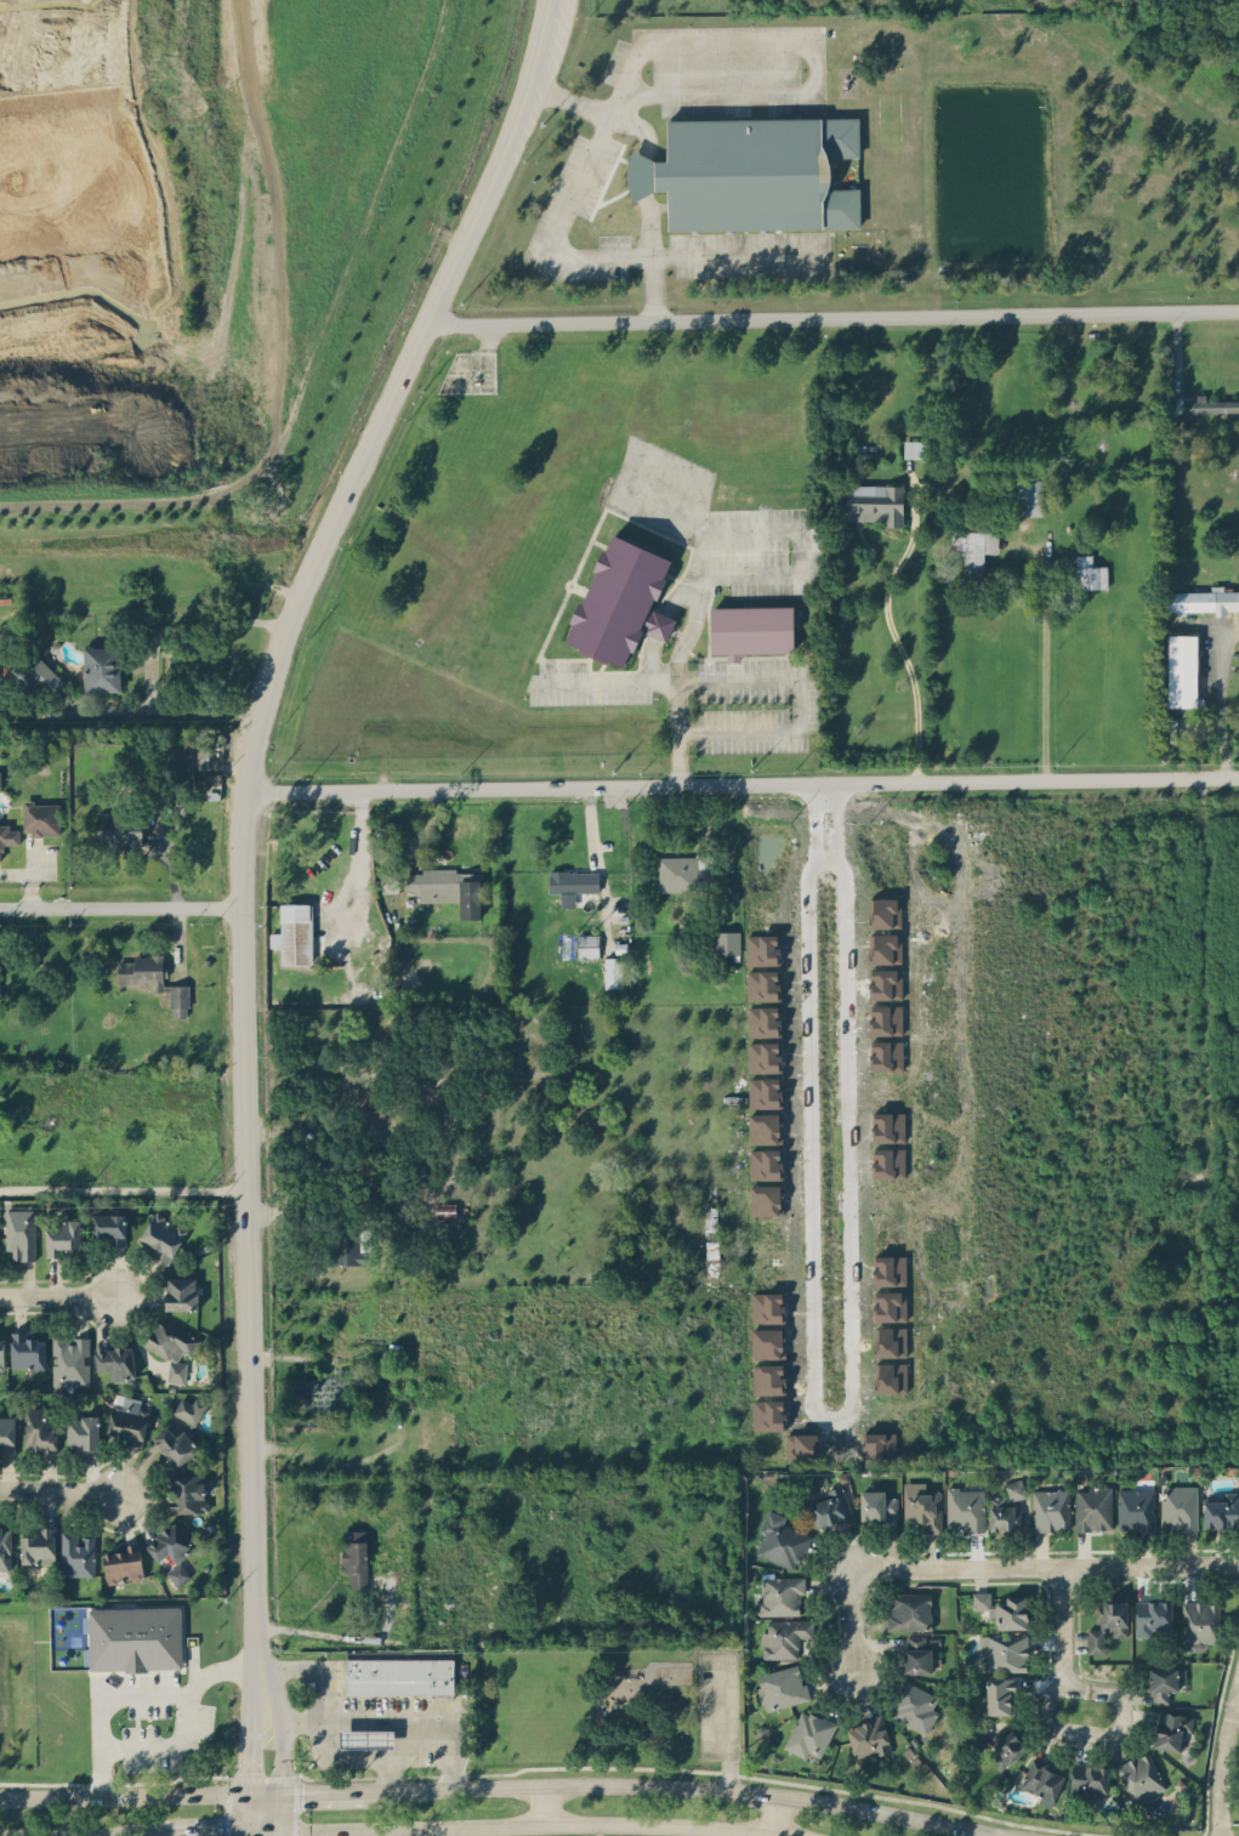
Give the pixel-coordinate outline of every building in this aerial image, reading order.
[(666,118),(666,155),(629,155),(629,192),(667,192),(667,228),(858,227),(858,187),(829,187),(829,155),(857,155),(857,116),(666,118)] [(1238,412),(1238,400),(1206,400),(1206,394),(1196,394),(1196,400),(1184,401),(1184,412),(1238,412)] [(903,456),(926,456),(926,439),(903,439),(903,456)] [(1012,479),(1012,515),(1041,515),(1041,479),(1012,479)] [(903,523),(903,483),(846,483),(846,523),(903,523)] [(996,529),(951,529),(951,548),(962,548),(962,573),(983,573),(983,553),(996,553),(996,529)] [(612,532),(563,642),(624,669),(641,630),(664,640),(674,619),(649,608),(671,558),(612,532)] [(1107,565),(1092,566),(1092,554),(1076,554),(1077,589),(1108,588),(1107,565)] [(1223,591),(1223,585),(1211,585),(1211,591),(1167,591),(1168,611),(1216,610),(1216,615),(1226,615),(1226,610),(1238,609),(1238,590),(1223,591)] [(711,607),(792,606),(795,654),(712,653),(711,607)] [(18,676),(18,631),(0,631),(0,676),(18,676)] [(1168,706),(1196,706),(1198,635),(1169,634),(1168,706)] [(120,646),(84,646),(84,690),(120,690),(120,646)] [(50,695),(64,680),(40,656),(25,672),(50,695)] [(23,834),(59,834),(59,800),(23,800),(23,834)] [(96,846),(141,846),(141,812),(96,812),(96,846)] [(2,864),(1,843),(18,842),(18,820),(0,820),(0,864),(2,864)] [(658,888),(709,888),(709,866),(699,866),(699,854),(658,854),(658,888)] [(479,916),(479,866),(405,868),(405,891),(419,891),(419,900),(456,899),(456,917),(479,916)] [(549,870),(549,891),(597,891),(597,870),(549,870)] [(380,891),(397,891),(397,871),(380,871),(380,891)] [(280,964),(313,964),(313,902),(280,902),(280,927),(269,927),(269,949),(280,949),(280,964)] [(739,953),(739,930),(714,930),(714,953),(739,953)] [(599,933),(576,933),(576,955),(599,955),(599,933)] [(747,935),(747,964),(780,964),(780,934),(747,935)] [(902,935),(871,934),(871,963),(901,963),(902,935)] [(118,955),(118,985),(165,987),(165,955),(118,955)] [(603,985),(619,985),(619,955),(603,955),(603,985)] [(781,1000),(781,981),(780,981),(780,969),(747,970),(747,1000),(781,1000)] [(870,998),(902,998),(901,969),(870,970),(870,998)] [(170,983),(170,1016),(189,1016),(189,983),(170,983)] [(781,1036),(781,1018),(780,1018),(780,1006),(748,1006),(749,1036),(781,1036)] [(781,1072),(781,1054),(780,1041),(748,1042),(749,1072),(781,1072)] [(782,1107),(781,1077),(748,1078),(749,1108),(782,1107)] [(749,1113),(750,1144),(783,1143),(782,1113),(749,1113)] [(904,1113),(872,1113),(873,1142),(905,1141),(904,1113)] [(783,1148),(749,1149),(750,1179),(783,1178),(783,1148)] [(905,1177),(904,1148),(872,1149),(873,1177),(905,1177)] [(879,1175),(859,1175),(859,1196),(879,1196),(879,1175)] [(782,1184),(750,1185),(750,1215),(783,1215),(782,1184)] [(456,1220),(456,1201),(436,1201),(436,1220),(456,1220)] [(34,1207),(6,1207),(6,1256),(34,1256),(34,1207)] [(169,1261),(187,1228),(154,1211),(137,1245),(169,1261)] [(125,1212),(92,1212),(92,1235),(103,1235),(103,1243),(125,1243),(125,1212)] [(79,1218),(46,1218),(46,1255),(79,1255),(79,1218)] [(369,1263),(369,1250),(359,1250),(359,1229),(333,1229),(333,1263),(369,1263)] [(873,1285),(906,1285),(905,1255),(873,1255),(873,1285)] [(197,1308),(197,1275),(165,1275),(165,1308),(197,1308)] [(775,1279),(775,1311),(791,1311),(791,1279),(775,1279)] [(907,1320),(906,1291),(875,1291),(875,1304),(876,1321),(907,1320)] [(751,1293),(752,1323),(785,1322),(785,1292),(751,1293)] [(200,1338),(159,1315),(143,1346),(172,1362),(164,1375),(180,1383),(192,1362),(188,1360),(200,1338)] [(907,1391),(906,1359),(907,1359),(906,1327),(876,1328),(876,1359),(875,1359),(875,1392),(907,1391)] [(783,1328),(751,1328),(752,1358),(784,1357),(783,1328)] [(44,1331),(11,1331),(11,1366),(44,1366),(44,1331)] [(90,1336),(51,1336),(51,1383),(90,1383),(90,1336)] [(96,1346),(96,1369),(110,1369),(110,1379),(133,1379),(133,1346),(96,1346)] [(785,1364),(753,1364),(753,1393),(786,1393),(785,1364)] [(199,1448),(184,1428),(206,1411),(191,1392),(172,1406),(187,1425),(175,1434),(167,1426),(152,1439),(174,1467),(199,1448)] [(138,1409),(140,1398),(124,1396),(123,1403),(112,1402),(107,1437),(142,1443),(147,1410),(138,1409)] [(786,1400),(753,1399),(752,1430),(785,1430),(786,1400)] [(56,1450),(56,1406),(24,1406),(24,1450),(56,1450)] [(13,1415),(0,1415),(0,1450),(13,1450),(13,1415)] [(98,1448),(98,1415),(67,1415),(67,1448),(98,1448)] [(895,1432),(865,1433),(866,1461),(896,1461),(895,1432)] [(786,1463),(818,1462),(818,1433),(786,1434),(786,1463)] [(205,1473),(171,1474),(172,1512),(206,1511),(205,1473)] [(989,1494),(989,1529),(1022,1529),(1022,1480),(1006,1480),(1006,1494),(989,1494)] [(1033,1529),(1069,1529),(1069,1488),(1051,1488),(1051,1482),(1033,1482),(1033,1529)] [(852,1518),(840,1483),(806,1495),(818,1530),(852,1518)] [(1197,1527),(1197,1484),(1159,1484),(1159,1527),(1197,1527)] [(1112,1485),(1075,1485),(1075,1529),(1112,1529),(1112,1485)] [(947,1487),(947,1529),(983,1529),(983,1487),(947,1487)] [(1118,1529),(1153,1529),(1153,1488),(1118,1488),(1118,1529)] [(859,1518),(897,1518),(897,1489),(859,1489),(859,1518)] [(903,1518),(927,1518),(927,1530),(940,1530),(940,1490),(903,1490),(903,1518)] [(1238,1525),(1238,1490),(1216,1490),(1216,1501),(1203,1501),(1203,1525),(1238,1525)] [(796,1570),(813,1530),(766,1511),(749,1551),(796,1570)] [(194,1546),(174,1522),(146,1544),(159,1561),(169,1552),(175,1561),(194,1546)] [(10,1568),(10,1524),(0,1524),(0,1568),(10,1568)] [(55,1562),(55,1527),(32,1527),(32,1536),(21,1536),(21,1562),(55,1562)] [(342,1573),(351,1573),(351,1588),(366,1588),(366,1529),(342,1529),(342,1573)] [(61,1574),(93,1574),(93,1530),(61,1530),(61,1574)] [(107,1582),(143,1576),(137,1544),(102,1548),(107,1582)] [(189,1575),(181,1562),(167,1571),(176,1585),(189,1575)] [(760,1576),(760,1613),(802,1613),(802,1576),(760,1576)] [(886,1591),(886,1628),(930,1628),(930,1591),(886,1591)] [(989,1608),(989,1591),(972,1591),(972,1608),(989,1608)] [(1025,1627),(1025,1597),(996,1597),(996,1627),(1025,1627)] [(1126,1635),(1126,1601),(1098,1601),(1098,1626),(1087,1626),(1087,1650),(1106,1650),(1106,1635),(1126,1635)] [(1170,1601),(1135,1601),(1135,1633),(1170,1633),(1170,1601)] [(1205,1641),(1218,1641),(1218,1601),(1182,1601),(1182,1648),(1205,1648),(1205,1641)] [(89,1608),(90,1670),(183,1669),(182,1606),(89,1608)] [(760,1656),(801,1656),(801,1636),(812,1635),(812,1619),(760,1619),(760,1656)] [(1027,1633),(978,1633),(978,1658),(987,1658),(987,1670),(1027,1670),(1027,1633)] [(930,1635),(903,1635),(903,1671),(930,1671),(930,1635)] [(346,1694),(453,1694),(453,1656),(346,1656),(346,1694)] [(809,1699),(801,1662),(756,1672),(763,1709),(809,1699)] [(1148,1666),(1148,1701),(1170,1701),(1170,1689),(1183,1689),(1183,1666),(1148,1666)] [(1013,1676),(985,1676),(985,1713),(1013,1713),(1013,1676)] [(934,1694),(904,1677),(886,1712),(926,1733),(938,1710),(928,1705),(934,1694)] [(818,1762),(836,1721),(800,1706),(783,1747),(818,1762)] [(1192,1713),(1156,1711),(1154,1747),(1180,1749),(1181,1736),(1189,1738),(1192,1713)] [(854,1758),(890,1749),(881,1713),(845,1723),(854,1758)] [(999,1755),(994,1758),(999,1767),(1025,1751),(1011,1727),(989,1739),(999,1755)] [(396,1746),(396,1728),(339,1728),(339,1746),(396,1746)] [(1132,1802),(1165,1787),(1148,1750),(1115,1764),(1132,1802)] [(1019,1789),(1051,1801),(1063,1772),(1030,1758),(1019,1789)] [(1107,1763),(1070,1763),(1070,1796),(1107,1796),(1107,1763)]
